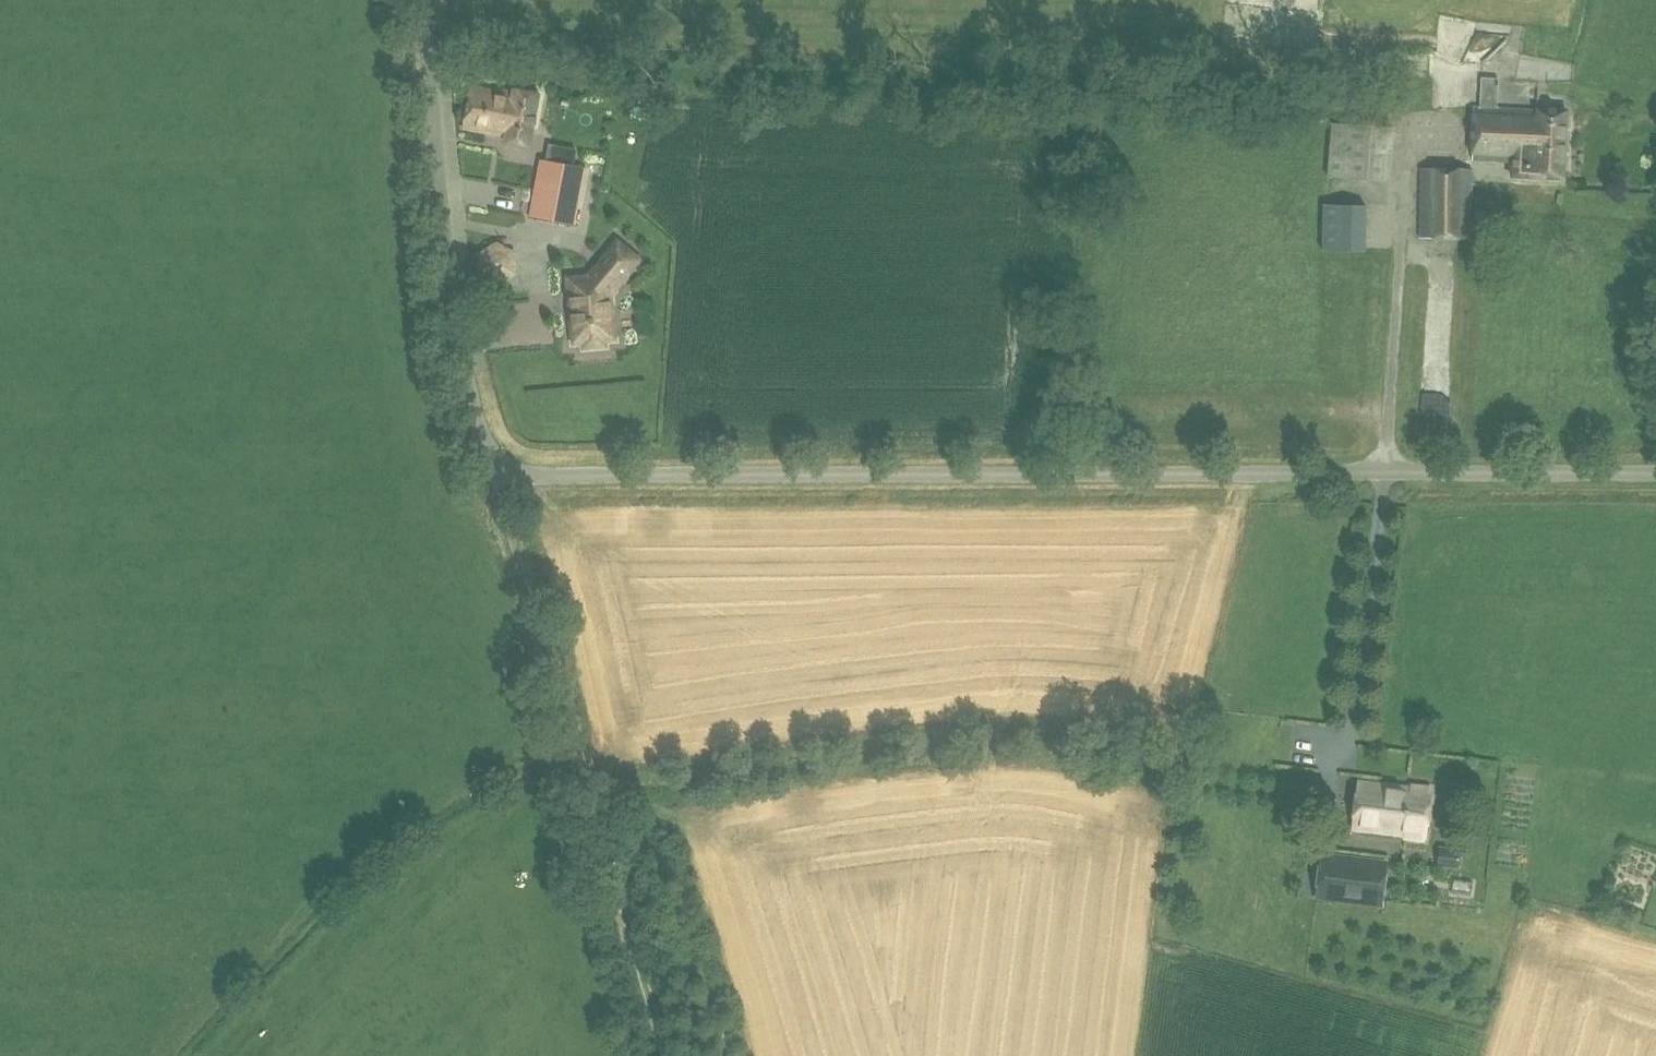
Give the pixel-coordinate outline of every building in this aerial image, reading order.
[(1565,178),(1567,110),(1538,109),(1538,110),(1497,109),(1498,80),(1483,80),(1482,108),(1476,108),(1473,160),(1514,162),(1513,176),(1565,178)] [(530,147),(540,94),(515,89),(514,92),(501,90),(501,92),(471,87),(463,127),(506,135),(505,142),(530,147)] [(1333,121),(1329,175),(1389,179),(1393,126),(1333,121)] [(541,159),(530,217),(575,226),(586,167),(541,159)] [(1471,238),(1472,168),(1421,167),(1420,237),(1471,238)] [(1368,205),(1323,205),(1323,253),(1368,253),(1368,205)] [(611,293),(639,260),(618,243),(589,277),(569,279),(571,295),(573,295),(574,307),(572,308),(575,342),(586,341),(586,346),(604,344),(604,339),(615,338),(611,293)] [(1457,389),(1429,391),(1431,419),(1459,418),(1457,389)] [(1425,837),(1431,789),(1429,789),(1429,786),(1411,784),(1411,786),(1358,780),(1352,828),(1406,834),(1405,837),(1423,839),(1423,836),(1425,837)] [(1439,847),(1437,864),(1459,866),(1461,849),(1439,847)] [(1321,853),(1316,896),(1381,904),(1386,861),(1321,853)]
